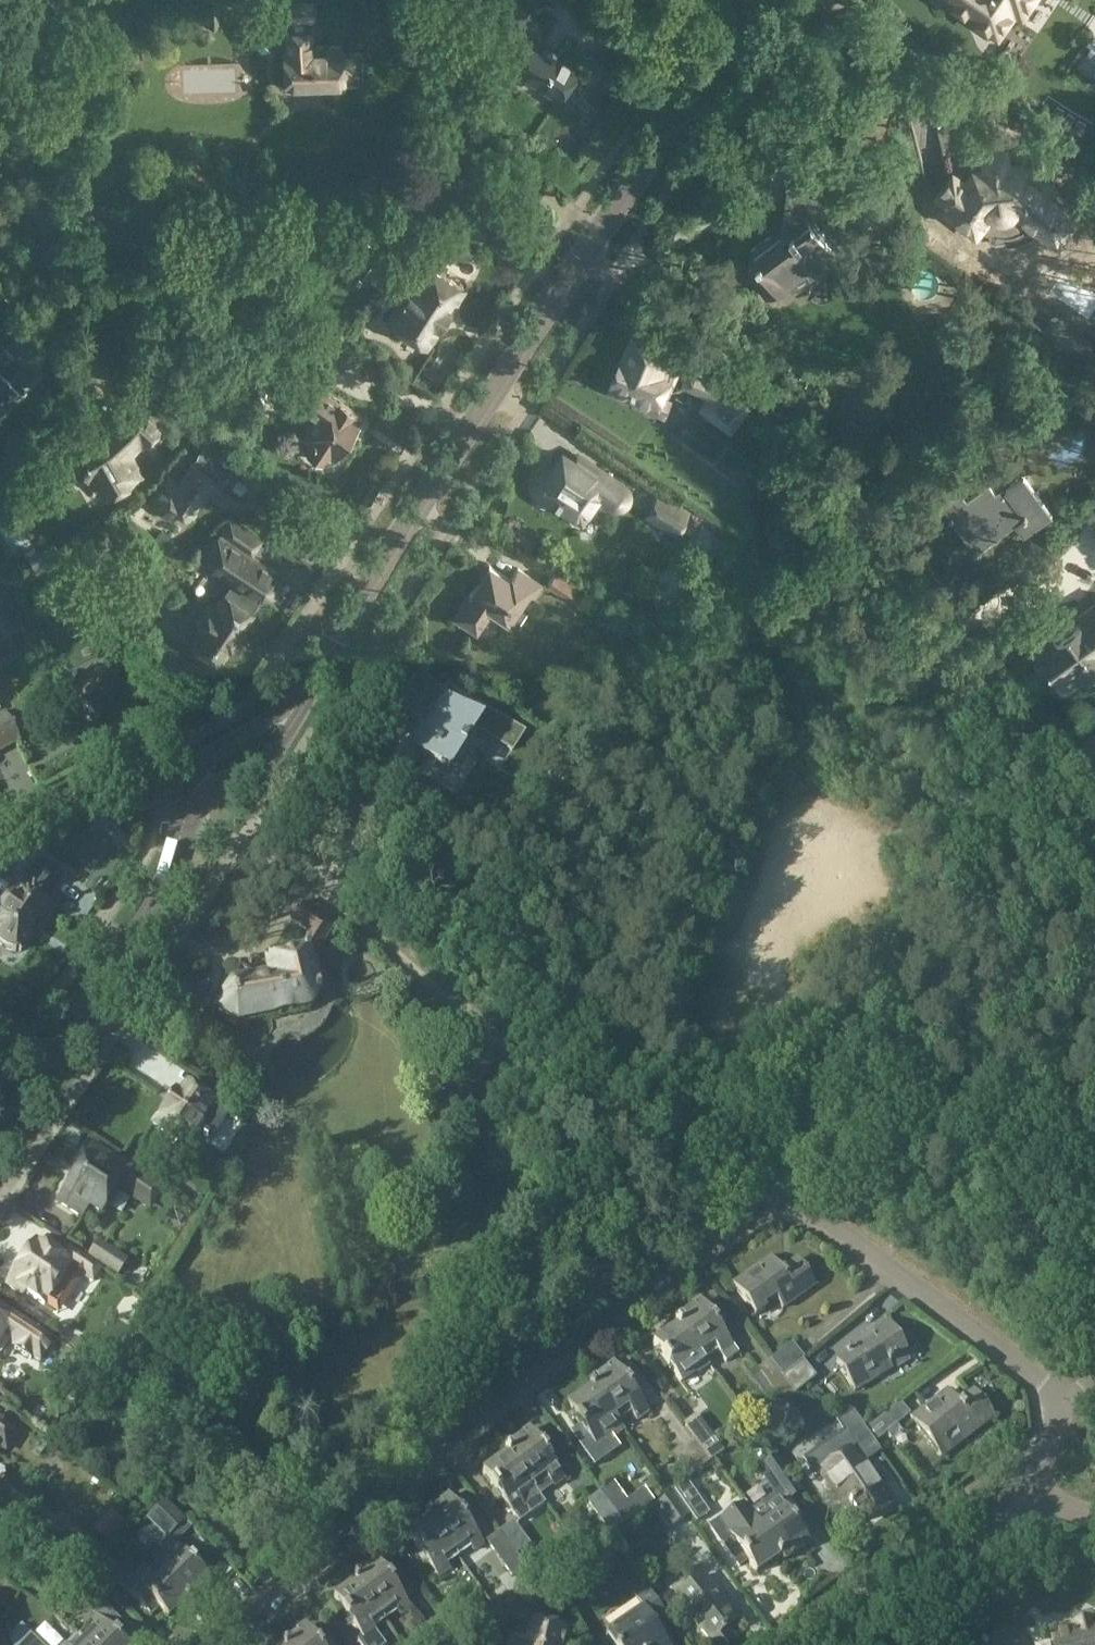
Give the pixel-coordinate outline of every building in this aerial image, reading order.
[(204,24),(223,23),(222,0),(203,0),(204,24)] [(256,22),(312,20),(311,0),(255,0),(255,21),(256,22)] [(536,21),(532,0),(502,0),(508,27),(536,21)] [(1024,18),(1036,0),(950,0),(947,4),(999,39),(1016,13),(1024,18)] [(311,30),(286,31),(287,51),(284,51),(285,88),(344,86),(344,82),(347,82),(347,81),(355,80),(355,82),(364,82),(363,65),(362,52),(342,52),(342,49),(340,49),(340,44),(314,45),(314,50),(311,50),(311,30)] [(581,66),(530,33),(508,68),(558,100),(581,66)] [(1032,224),(1034,222),(1059,240),(1083,209),(1021,163),(1009,165),(1007,154),(985,158),(986,168),(975,170),(967,181),(954,172),(937,195),(950,204),(945,210),(977,233),(979,230),(982,232),(985,234),(988,235),(991,237),(995,237),(998,238),(1002,238),(1005,238),(1012,237),(1015,236),(1018,235),(1022,233),(1024,231),(1027,229),(1030,227),(1032,224)] [(789,184),(780,235),(752,255),(756,261),(746,269),(766,297),(778,288),(779,289),(787,283),(798,298),(827,275),(830,273),(833,271),(840,267),(843,266),(847,265),(837,252),(839,250),(815,219),(820,189),(815,188),(816,179),(794,168),(792,185),(789,184)] [(855,207),(840,196),(839,197),(836,214),(840,219),(855,207)] [(864,210),(854,217),(869,236),(879,229),(864,210)] [(396,294),(402,297),(388,319),(425,343),(439,322),(445,325),(454,311),(448,308),(463,284),(426,260),(412,282),(406,278),(396,294)] [(0,289),(0,290),(10,301),(21,291),(11,280),(0,289)] [(1055,311),(1042,329),(1083,358),(1094,342),(1094,340),(1055,311)] [(21,319),(9,330),(17,339),(29,327),(21,319)] [(671,354),(629,336),(606,391),(665,417),(673,399),(665,395),(668,389),(672,391),(686,357),(671,354)] [(22,393),(2,371),(16,359),(0,342),(0,414),(22,393)] [(273,387),(300,405),(299,406),(315,417),(303,435),(313,441),(307,450),(309,451),(310,456),(316,459),(319,458),(321,460),(327,451),(334,455),(343,442),(346,441),(348,440),(349,439),(350,437),(351,436),(351,434),(350,431),(362,414),(315,383),(313,385),(286,368),(283,372),(275,366),(273,370),(281,375),(273,387)] [(732,432),(752,404),(717,378),(716,380),(688,369),(681,386),(707,397),(699,408),(732,432)] [(115,431),(112,427),(73,450),(90,478),(95,475),(106,494),(134,478),(129,469),(135,466),(128,455),(141,441),(144,444),(162,424),(139,404),(115,431)] [(532,494),(583,527),(598,503),(609,509),(614,511),(617,511),(620,510),(623,509),(626,508),(628,505),(630,502),(632,500),(632,497),(632,493),(632,489),(631,486),(629,483),(627,481),(577,449),(574,454),(561,445),(548,466),(543,465),(540,466),(534,468),(531,472),(528,476),(527,480),(527,484),(528,487),(530,491),(532,494)] [(179,481),(168,473),(148,503),(170,518),(178,507),(189,515),(215,477),(221,480),(231,466),(202,446),(192,460),(193,461),(179,481)] [(964,500),(957,491),(941,503),(963,532),(974,523),(987,540),(1016,518),(1026,532),(1051,512),(1023,474),(1005,487),(1009,493),(1001,499),(988,482),(964,500)] [(660,491),(644,515),(675,535),(690,509),(660,491)] [(205,630),(191,646),(221,661),(260,599),(273,599),(282,586),(282,570),(252,553),(259,541),(229,524),(203,565),(231,581),(215,608),(209,606),(198,625),(205,630)] [(185,541),(175,534),(171,540),(181,547),(185,541)] [(37,573),(46,568),(37,552),(28,558),(37,573)] [(1094,584),(1094,554),(1078,566),(1093,586),(1094,584)] [(533,595),(534,596),(542,584),(518,568),(511,579),(490,565),(456,617),(477,631),(492,608),(509,620),(510,619),(515,621),(518,620),(520,621),(526,612),(525,611),(524,609),(520,603),(525,606),(533,595)] [(547,584),(572,600),(580,588),(556,570),(547,584)] [(2,582),(8,594),(27,584),(16,575),(2,582)] [(542,619),(561,632),(577,609),(558,596),(542,619)] [(1084,620),(1055,640),(1051,635),(1036,646),(1039,651),(1037,655),(1042,661),(1047,661),(1053,669),(1052,674),(1057,681),(1062,681),(1064,684),(1078,674),(1078,676),(1080,677),(1094,666),(1094,603),(1080,614),(1084,620)] [(79,706),(86,711),(84,713),(85,717),(91,721),(95,720),(96,718),(99,720),(121,686),(94,668),(78,692),(69,686),(55,708),(71,718),(79,706)] [(408,749),(450,776),(477,731),(512,753),(526,733),(447,683),(439,695),(438,695),(437,697),(419,685),(402,713),(422,725),(408,749)] [(5,714),(0,716),(0,750),(19,741),(5,714)] [(41,923),(52,906),(45,901),(61,879),(35,863),(21,885),(24,887),(23,890),(20,888),(10,902),(1,903),(0,905),(0,947),(8,951),(16,951),(17,950),(22,953),(32,936),(29,935),(39,922),(41,923)] [(254,980),(240,971),(214,1011),(236,1025),(311,1009),(314,1004),(313,999),(317,998),(316,994),(323,992),(315,957),(338,922),(306,901),(291,923),(309,935),(296,955),(266,962),(269,976),(254,980)] [(175,1092),(153,1125),(188,1149),(204,1125),(200,1123),(214,1102),(187,1084),(180,1095),(175,1092)] [(254,1114),(224,1095),(216,1108),(245,1127),(254,1114)] [(101,1215),(122,1183),(132,1190),(140,1178),(94,1147),(57,1202),(81,1218),(89,1207),(101,1215)] [(23,1296),(24,1293),(46,1307),(64,1278),(72,1283),(78,1273),(93,1283),(102,1270),(73,1250),(65,1262),(34,1243),(25,1257),(20,1258),(16,1264),(17,1270),(7,1286),(23,1296)] [(128,1262),(98,1243),(88,1258),(117,1277),(128,1262)] [(733,1285),(755,1317),(766,1310),(765,1307),(775,1300),(782,1309),(815,1285),(797,1259),(780,1271),(771,1258),(733,1285)] [(676,1320),(678,1323),(705,1360),(717,1351),(726,1363),(738,1354),(733,1346),(732,1347),(699,1303),(676,1320)] [(6,1335),(23,1345),(31,1332),(0,1312),(0,1345),(6,1335)] [(678,1327),(653,1345),(682,1384),(697,1373),(698,1375),(710,1367),(705,1360),(678,1323),(677,1325),(678,1327)] [(906,1351),(888,1323),(845,1350),(847,1353),(835,1361),(854,1392),(892,1369),(889,1365),(892,1363),(890,1361),(895,1358),(906,1351)] [(98,1349),(102,1342),(88,1336),(85,1343),(98,1349)] [(62,1369),(75,1351),(68,1346),(62,1342),(50,1360),(62,1369)] [(804,1359),(791,1343),(771,1360),(782,1376),(802,1361),(804,1359)] [(795,1394),(782,1376),(771,1360),(757,1370),(785,1407),(797,1398),(795,1394)] [(802,1361),(782,1376),(795,1394),(816,1377),(802,1361)] [(613,1365),(590,1382),(592,1386),(619,1423),(631,1414),(637,1422),(649,1413),(613,1365)] [(625,1431),(619,1423),(592,1386),(591,1387),(592,1389),(567,1407),(596,1447),(611,1436),(613,1440),(625,1431)] [(948,1391),(911,1419),(939,1458),(994,1417),(974,1391),(958,1403),(948,1391)] [(901,1403),(866,1431),(875,1444),(910,1415),(901,1403)] [(5,1450),(16,1433),(13,1431),(20,1420),(7,1411),(0,1421),(0,1446),(5,1450)] [(852,1412),(839,1420),(847,1433),(867,1461),(880,1452),(874,1443),(865,1431),(852,1412)] [(683,1424),(694,1439),(711,1461),(724,1452),(696,1415),(683,1424)] [(768,1441),(784,1430),(774,1416),(759,1427),(768,1441)] [(506,1453),(508,1455),(535,1492),(549,1482),(554,1489),(566,1480),(529,1430),(506,1448),(508,1451),(506,1453)] [(863,1522),(891,1503),(864,1463),(867,1461),(847,1433),(809,1459),(843,1510),(849,1506),(850,1508),(853,1506),(863,1522)] [(755,1434),(743,1442),(750,1452),(762,1445),(755,1434)] [(673,1455),(689,1477),(696,1472),(711,1461),(694,1439),(673,1455)] [(483,1473),(515,1518),(526,1509),(522,1502),(535,1492),(508,1455),(483,1473)] [(770,1512),(758,1521),(780,1556),(784,1562),(809,1544),(793,1520),(798,1516),(788,1501),(800,1493),(775,1457),(761,1466),(766,1475),(762,1478),(774,1496),(762,1503),(767,1510),(768,1509),(770,1512)] [(709,1514),(690,1486),(701,1478),(696,1472),(689,1477),(685,1480),(686,1482),(674,1490),(696,1522),(709,1514)] [(621,1492),(619,1493),(608,1501),(624,1523),(654,1502),(644,1489),(627,1501),(621,1492)] [(609,1534),(624,1523),(608,1501),(602,1491),(586,1502),(609,1534)] [(688,1515),(673,1493),(654,1506),(669,1529),(688,1515)] [(427,1513),(429,1516),(459,1557),(470,1548),(474,1554),(484,1547),(449,1498),(427,1513)] [(184,1522),(164,1501),(147,1518),(168,1538),(184,1522)] [(92,1531),(107,1544),(124,1523),(110,1511),(92,1531)] [(756,1573),(780,1556),(758,1521),(754,1515),(727,1533),(756,1573)] [(429,1516),(427,1517),(428,1519),(407,1535),(438,1580),(450,1571),(447,1566),(459,1557),(429,1516)] [(501,1531),(500,1532),(526,1568),(536,1560),(527,1547),(530,1545),(513,1522),(501,1531)] [(500,1532),(486,1542),(512,1578),(526,1568),(500,1532)] [(153,1564),(188,1599),(191,1602),(212,1582),(170,1540),(161,1549),(165,1553),(153,1564)] [(108,1558),(92,1574),(111,1595),(120,1586),(151,1617),(159,1609),(168,1619),(188,1599),(153,1564),(144,1573),(140,1569),(130,1579),(128,1578),(108,1558)] [(355,1580),(356,1582),(357,1581),(386,1621),(398,1612),(402,1618),(411,1610),(376,1561),(355,1576),(357,1579),(355,1580)] [(567,1573),(562,1566),(548,1576),(557,1588),(560,1586),(567,1573)] [(75,1591),(97,1613),(95,1615),(94,1614),(85,1622),(89,1627),(79,1638),(78,1639),(84,1644),(124,1644),(119,1640),(129,1630),(105,1606),(103,1607),(101,1605),(111,1595),(92,1574),(75,1591)] [(693,1620),(710,1642),(706,1644),(730,1644),(736,1640),(728,1630),(742,1618),(720,1590),(715,1593),(701,1575),(674,1595),(693,1620)] [(362,1637),(358,1640),(361,1644),(385,1644),(374,1629),(386,1621),(357,1581),(356,1582),(334,1598),(362,1637)] [(609,1633),(607,1634),(614,1644),(667,1644),(658,1632),(670,1624),(646,1589),(634,1597),(642,1610),(609,1633)] [(457,1639),(440,1616),(418,1631),(428,1644),(449,1644),(457,1639)] [(1052,1630),(1055,1644),(1094,1644),(1094,1619),(1052,1630)] [(524,1644),(562,1644),(565,1632),(530,1623),(525,1642),(524,1644)] [(306,1626),(284,1642),(285,1644),(319,1644),(306,1626)] [(31,1635),(21,1644),(42,1644),(31,1635)] [(63,1644),(84,1644),(78,1639),(79,1638),(76,1635),(66,1644),(64,1644),(63,1644)]
